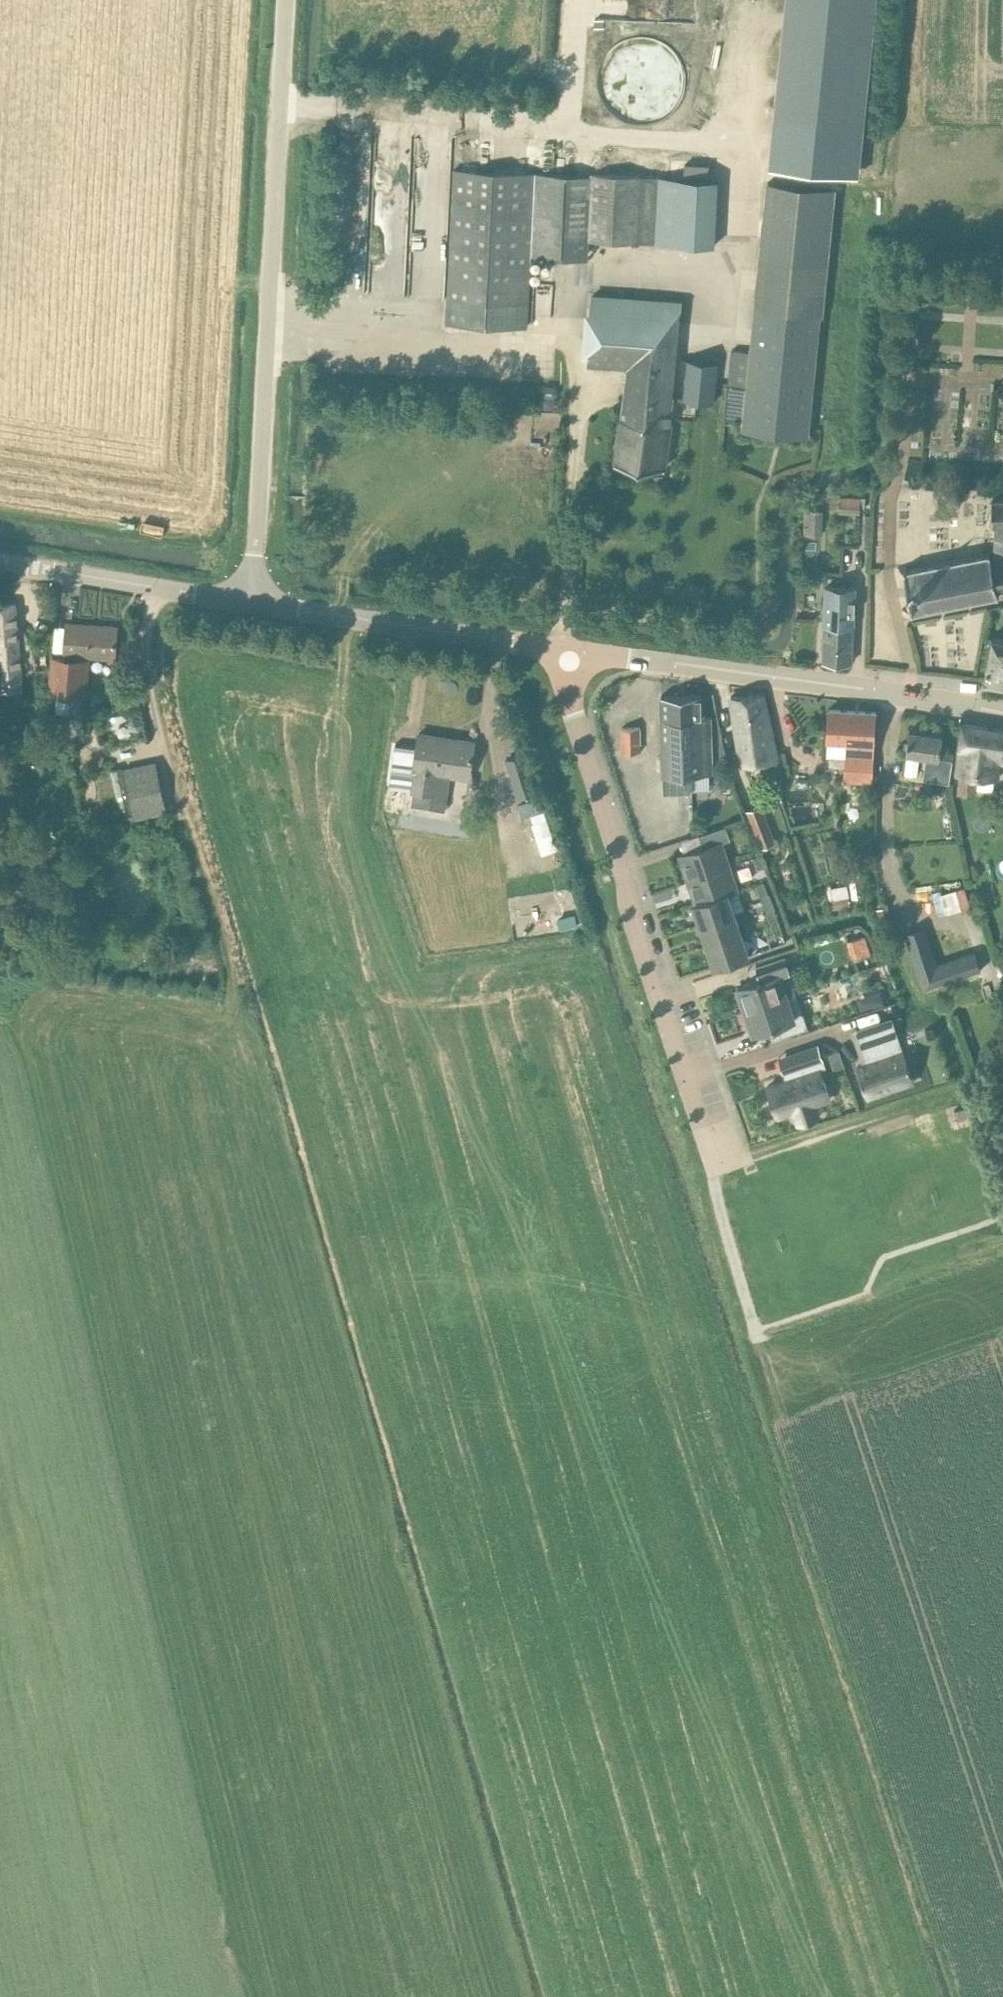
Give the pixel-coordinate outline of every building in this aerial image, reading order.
[(771,157),(856,165),(862,123),(870,38),(872,38),(876,0),(786,0),(771,157)] [(375,138),(371,298),(443,299),(444,242),(406,242),(408,139),(375,138)] [(729,362),(727,385),(747,387),(745,407),(744,419),(743,427),(808,434),(810,414),(819,313),(824,314),(829,262),(836,188),(792,183),(794,171),(769,168),(768,181),(760,256),(755,307),(751,350),(730,348),(729,362)] [(447,322),(527,326),(530,256),(588,258),(589,238),(655,241),(715,244),(719,180),(657,176),(592,173),(592,176),(454,170),(447,322)] [(334,292),(367,294),(369,247),(363,247),(363,230),(337,229),(334,292)] [(588,363),(629,366),(615,462),(664,468),(666,448),(668,432),(679,304),(590,295),(588,363)] [(687,361),(683,400),(714,404),(718,364),(687,361)] [(861,513),(861,497),(840,497),(840,513),(861,513)] [(1001,559),(1001,547),(1002,547),(1002,499),(991,499),(991,526),(994,526),(994,560),(991,561),(989,552),(906,569),(905,566),(897,567),(898,577),(904,576),(911,606),(902,608),(904,614),(911,612),(912,613),(999,596),(997,587),(1002,586),(1002,558),(1001,559)] [(851,662),(855,587),(826,586),(823,660),(851,662)] [(1,692),(21,691),(20,676),(17,675),(16,640),(15,605),(0,605),(0,681),(1,692)] [(53,657),(51,685),(56,685),(56,692),(58,692),(57,714),(65,714),(65,734),(84,732),(84,691),(86,691),(89,651),(100,652),(100,654),(112,655),(112,653),(115,653),(117,628),(67,624),(65,653),(66,653),(65,658),(53,657)] [(992,636),(985,678),(1002,682),(1002,638),(992,636)] [(661,695),(664,784),(664,792),(692,791),(691,773),(712,772),(711,737),(711,717),(702,717),(701,694),(661,695)] [(731,696),(742,763),(777,758),(763,694),(731,696)] [(872,781),(873,755),(876,711),(829,708),(827,741),(846,742),(844,780),(872,781)] [(132,715),(127,722),(130,730),(139,731),(144,724),(141,716),(132,715)] [(954,771),(961,772),(958,790),(973,792),(976,774),(996,778),(999,760),(1002,761),(1002,730),(962,723),(954,771)] [(621,728),(622,752),(640,751),(640,727),(621,728)] [(949,782),(949,779),(952,760),(939,758),(943,735),(909,730),(906,752),(927,755),(923,778),(949,782)] [(439,771),(469,776),(474,741),(419,733),(414,767),(415,767),(412,789),(436,792),(439,771)] [(506,759),(517,796),(536,790),(525,753),(506,759)] [(156,760),(123,768),(135,819),(168,811),(156,760)] [(119,808),(101,812),(104,825),(119,821),(134,818),(133,814),(123,767),(111,770),(119,808)] [(540,796),(517,803),(522,817),(545,809),(540,796)] [(759,847),(775,841),(761,804),(745,810),(759,847)] [(528,821),(538,852),(554,847),(544,816),(528,821)] [(680,854),(688,878),(729,864),(721,842),(731,838),(726,825),(699,834),(703,846),(680,854)] [(758,868),(765,865),(761,854),(753,857),(758,868)] [(688,878),(696,902),(727,891),(728,893),(738,890),(729,864),(688,878)] [(859,868),(847,870),(852,898),(864,896),(859,868)] [(760,895),(768,893),(764,881),(756,884),(760,895)] [(956,888),(941,893),(947,912),(962,908),(956,888)] [(693,903),(700,923),(734,912),(728,893),(727,891),(696,902),(693,903)] [(877,908),(878,910),(880,926),(892,924),(889,905),(877,908)] [(779,920),(775,909),(767,912),(771,923),(779,920)] [(700,923),(708,944),(741,933),(734,912),(700,923)] [(771,923),(775,934),(783,932),(779,920),(771,923)] [(924,926),(905,932),(924,989),(981,971),(975,951),(936,963),(924,926)] [(708,944),(715,966),(749,955),(741,933),(708,944)] [(872,953),(865,934),(846,941),(853,960),(872,953)] [(762,978),(738,985),(741,994),(738,995),(743,1009),(796,992),(785,956),(757,965),(762,978)] [(808,1028),(796,992),(743,1009),(747,1023),(750,1022),(753,1031),(776,1024),(780,1036),(808,1028)] [(874,992),(859,1000),(865,1010),(879,1002),(874,992)] [(891,1018),(856,1030),(867,1063),(857,1067),(865,1092),(911,1077),(903,1052),(902,1052),(891,1018)] [(933,1026),(925,1028),(925,1029),(929,1039),(935,1037),(936,1036),(933,1026)] [(792,1077),(766,1086),(776,1116),(793,1111),(796,1119),(815,1112),(813,1104),(830,1099),(820,1071),(825,1069),(817,1044),(800,1050),(804,1064),(789,1069),(792,1077)]
